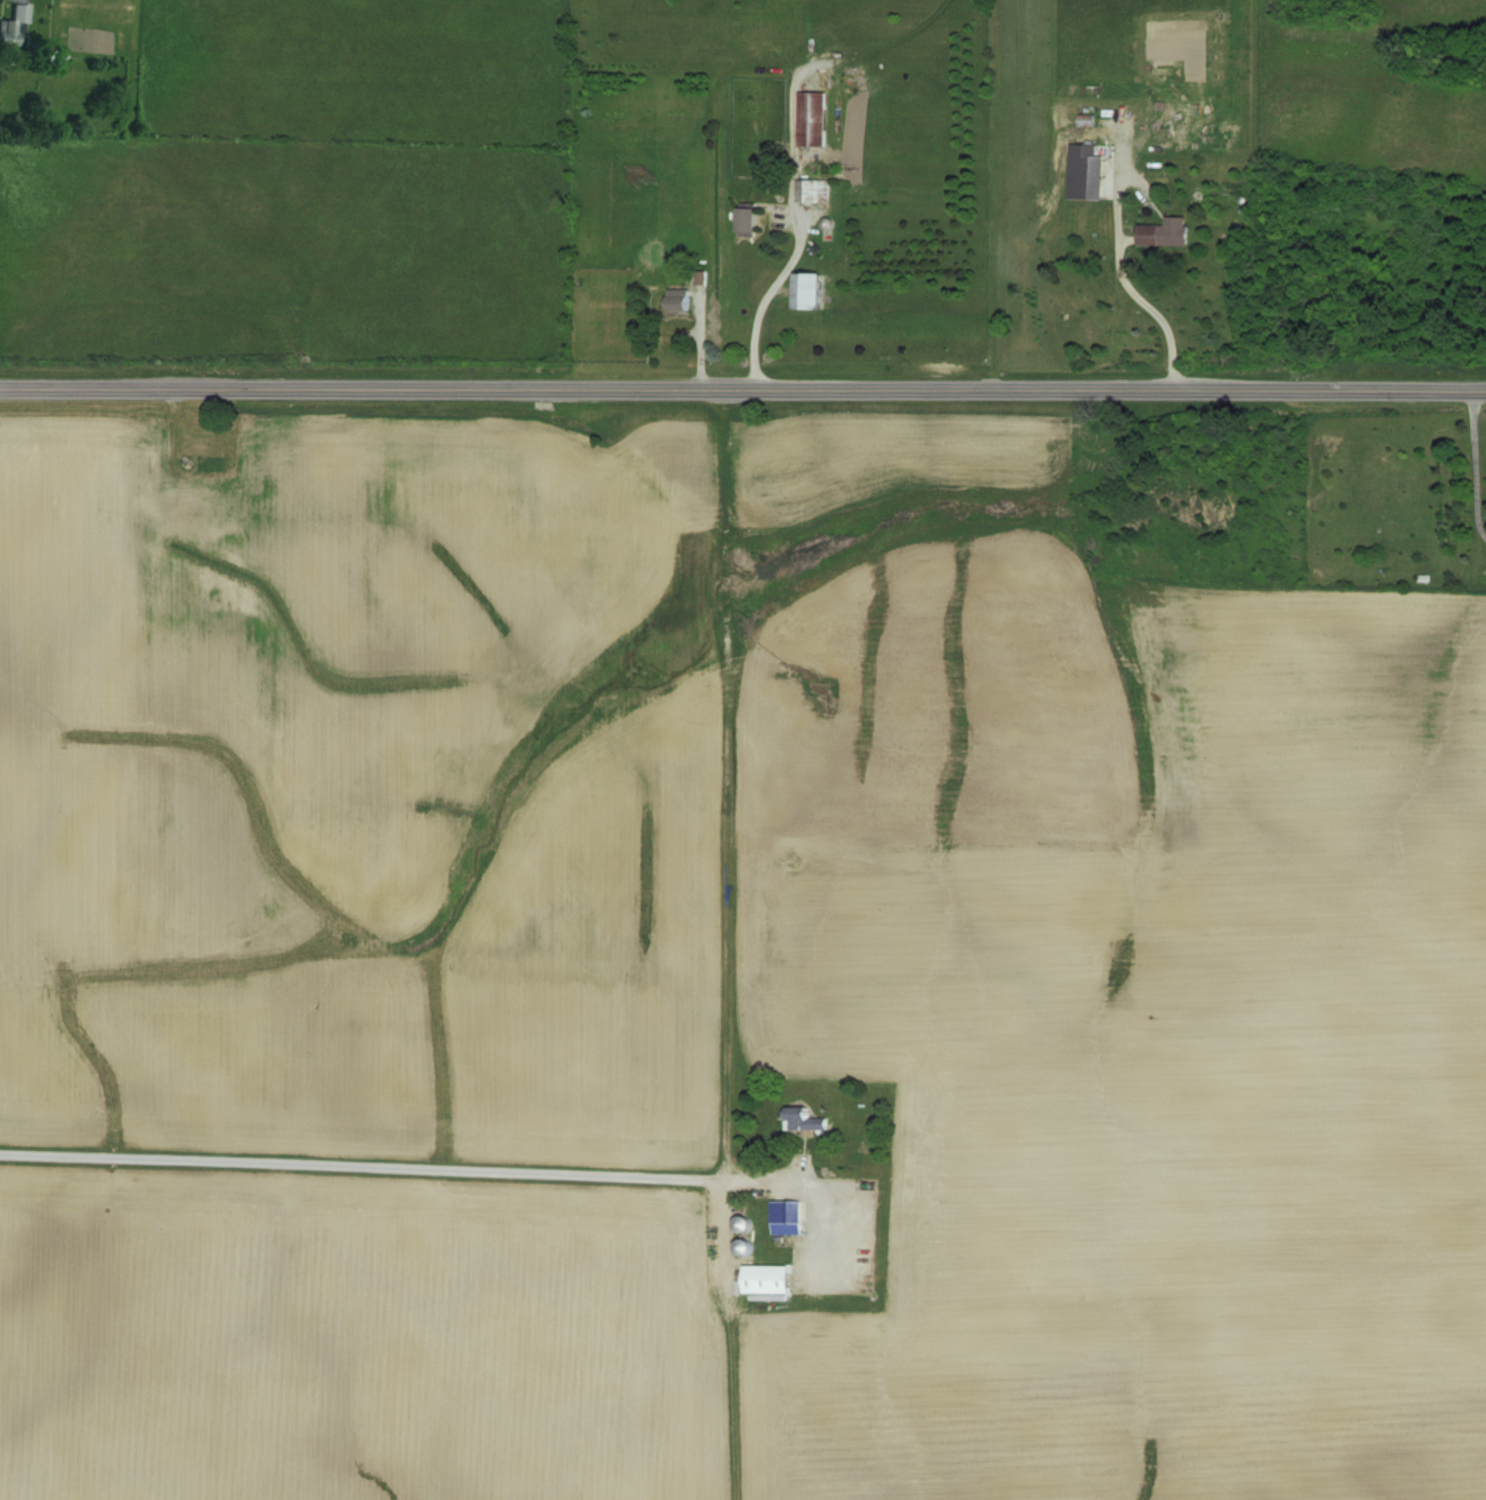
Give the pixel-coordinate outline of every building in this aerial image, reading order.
[(24,45),(26,4),(9,4),(9,20),(0,20),(0,44),(24,45)] [(72,32),(71,53),(117,55),(118,34),(72,32)] [(794,145),(823,145),(823,90),(795,90),(794,145)] [(1099,155),(1072,155),(1072,188),(1099,188),(1099,155)] [(753,235),(753,203),(733,203),(733,235),(753,235)] [(1185,225),(1134,225),(1134,246),(1185,246),(1185,225)] [(816,272),(789,272),(789,308),(816,308),(816,272)] [(781,1129),(824,1129),(824,1117),(808,1117),(808,1106),(781,1106),(781,1129)] [(769,1201),(769,1233),(802,1233),(802,1201),(769,1201)] [(743,1216),(730,1218),(732,1231),(745,1229),(743,1216)] [(739,1264),(739,1293),(786,1293),(786,1257),(748,1257),(748,1264),(739,1264)]
